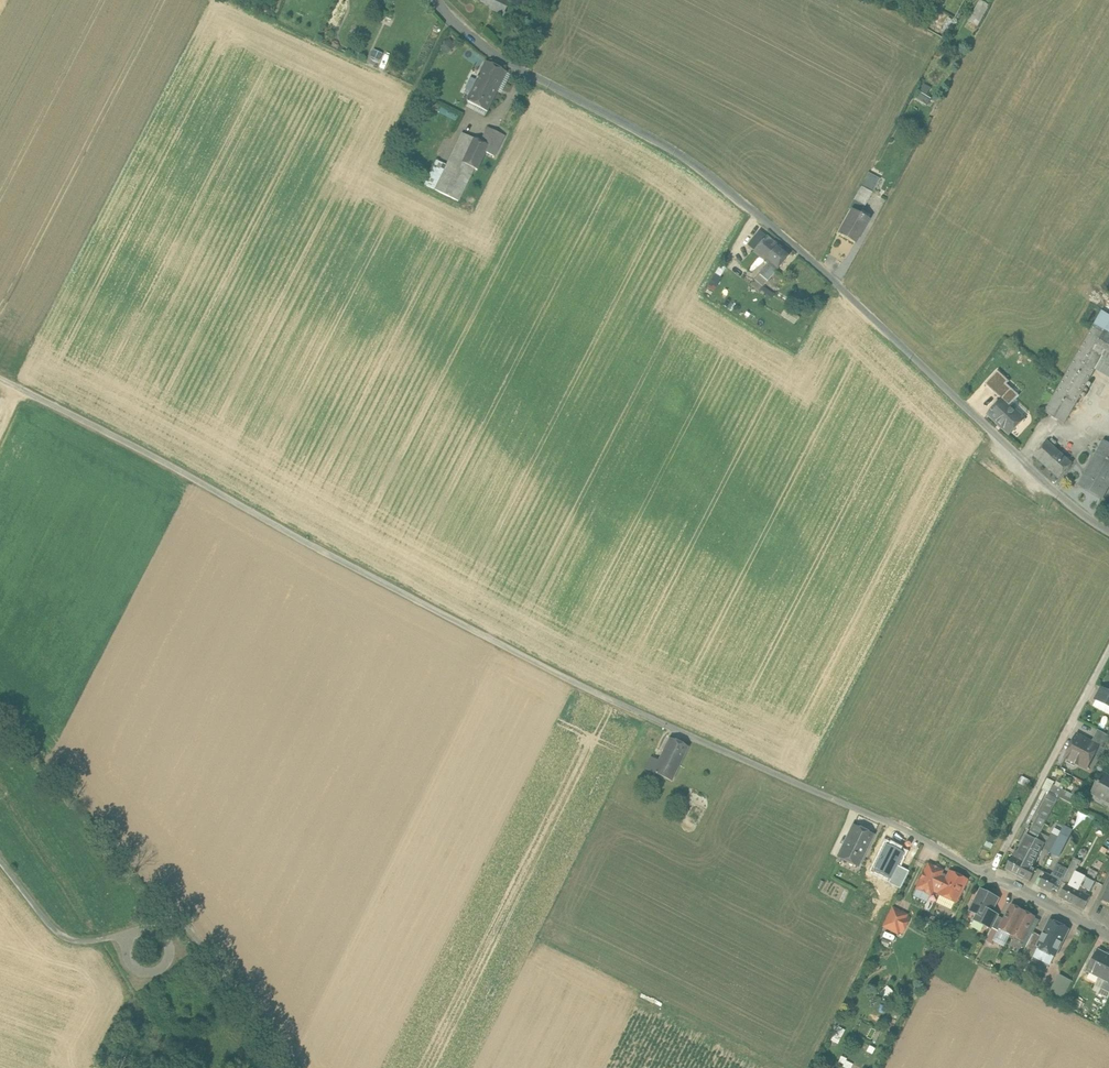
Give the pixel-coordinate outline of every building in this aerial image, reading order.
[(481,2),(482,0),(503,11),(503,12),(504,13),(510,0),(509,0),(508,0),(477,0),(481,2)] [(972,18),(981,22),(989,4),(981,0),(980,0),(972,18)] [(507,72),(486,61),(466,100),(467,101),(468,102),(468,101),(487,112),(507,72)] [(929,104),(932,97),(928,95),(932,87),(924,84),(917,99),(929,104)] [(480,142),(462,133),(446,166),(435,189),(458,201),(474,168),(477,170),(486,152),(494,156),(504,136),(487,128),(480,142)] [(435,189),(446,166),(435,160),(424,184),(435,189)] [(868,173),(861,186),(872,192),(878,195),(884,184),(878,180),(879,179),(868,173)] [(861,186),(854,199),(865,205),(872,192),(861,186)] [(852,210),(839,234),(855,244),(869,219),(852,210)] [(789,255),(766,236),(753,252),(759,256),(768,264),(760,274),(768,281),(776,271),(789,255)] [(753,252),(742,266),(747,270),(759,256),(753,252)] [(1102,311),(1095,324),(1108,333),(1108,315),(1102,311)] [(1094,324),(1045,411),(1065,423),(1095,369),(1103,355),(1108,359),(1108,333),(1095,324),(1094,324)] [(1103,355),(1095,369),(1108,377),(1108,359),(1103,355)] [(1018,385),(1007,378),(1000,388),(1011,396),(1018,385)] [(1024,419),(1003,399),(989,414),(1010,433),(1024,419)] [(1073,463),(1048,441),(1035,456),(1060,478),(1073,463)] [(1108,458),(1108,444),(1105,442),(1097,455),(1099,456),(1088,477),(1085,475),(1080,485),(1091,491),(1108,458)] [(1091,491),(1101,497),(1108,483),(1108,458),(1091,491)] [(1103,688),(1097,700),(1108,706),(1108,691),(1103,688)] [(1092,742),(1099,745),(1099,746),(1105,749),(1108,741),(1108,735),(1098,729),(1092,742)] [(1085,738),(1077,734),(1065,757),(1087,768),(1099,746),(1099,745),(1092,742),(1090,741),(1089,741),(1085,739),(1085,738)] [(689,747),(669,738),(659,760),(653,772),(672,781),(689,747)] [(652,757),(646,769),(653,772),(659,760),(652,757)] [(1103,774),(1092,793),(1108,802),(1108,777),(1103,774)] [(1049,792),(1059,797),(1075,805),(1083,790),(1069,783),(1066,788),(1048,779),(1043,789),(1047,791),(1049,792)] [(1043,789),(1022,826),(1027,829),(1047,791),(1043,789)] [(682,792),(677,790),(673,797),(679,800),(682,792)] [(1040,814),(1031,831),(1039,835),(1059,797),(1049,792),(1038,813),(1040,814)] [(873,834),(854,825),(839,857),(839,858),(840,859),(841,858),(857,866),(873,834)] [(1053,833),(1045,848),(1051,852),(1059,837),(1053,833)] [(1027,834),(1018,852),(1020,853),(1017,858),(1025,862),(1037,839),(1027,834)] [(1059,837),(1051,852),(1059,856),(1068,838),(1060,834),(1059,837)] [(1037,839),(1025,862),(1032,866),(1045,843),(1037,839)] [(1017,858),(1013,856),(1006,869),(1018,876),(1025,862),(1017,858)] [(1068,869),(1062,882),(1067,884),(1069,885),(1076,872),(1081,861),(1075,857),(1068,869)] [(900,872),(874,859),(867,874),(893,887),(900,872)] [(1032,866),(1025,862),(1018,876),(1030,882),(1037,869),(1032,866)] [(933,890),(941,873),(942,871),(928,864),(924,873),(923,873),(920,879),(921,879),(917,888),(931,895),(933,890)] [(1051,876),(1046,873),(1039,886),(1051,892),(1053,889),(1057,891),(1062,882),(1068,869),(1057,864),(1051,876)] [(1098,872),(1091,868),(1086,877),(1094,881),(1098,872)] [(941,873),(933,890),(938,893),(938,894),(956,903),(968,880),(949,871),(947,875),(941,873)] [(1076,872),(1069,885),(1079,891),(1086,877),(1076,872)] [(1094,881),(1086,877),(1079,891),(1086,894),(1088,889),(1091,891),(1095,882),(1094,881)] [(1069,885),(1067,884),(1060,897),(1072,903),(1079,891),(1069,885)] [(998,898),(981,889),(970,911),(977,914),(974,920),(985,925),(992,911),(998,898)] [(1086,894),(1079,891),(1072,903),(1085,909),(1091,897),(1086,894)] [(1005,919),(999,929),(1000,929),(1011,935),(1024,910),(1012,904),(1005,919)] [(906,915),(893,908),(884,926),(897,933),(898,931),(902,933),(909,919),(905,917),(906,915)] [(1024,910),(1011,935),(1022,941),(1027,931),(1035,916),(1024,910)] [(992,911),(985,925),(992,929),(993,928),(999,916),(999,915),(992,911)] [(999,916),(993,928),(999,931),(1000,929),(999,929),(1005,919),(999,916)] [(1069,929),(1050,919),(1042,936),(1037,947),(1039,948),(1035,957),(1051,964),(1055,955),(1056,956),(1069,929)] [(1027,931),(1022,941),(1021,943),(1027,946),(1033,934),(1027,931)] [(1027,946),(1022,954),(1024,956),(1032,961),(1035,957),(1039,948),(1037,947),(1042,936),(1034,932),(1027,946)] [(1099,950),(1088,971),(1105,981),(1108,982),(1108,955),(1099,950)] [(1072,981),(1061,975),(1051,992),(1063,998),(1072,981)]
